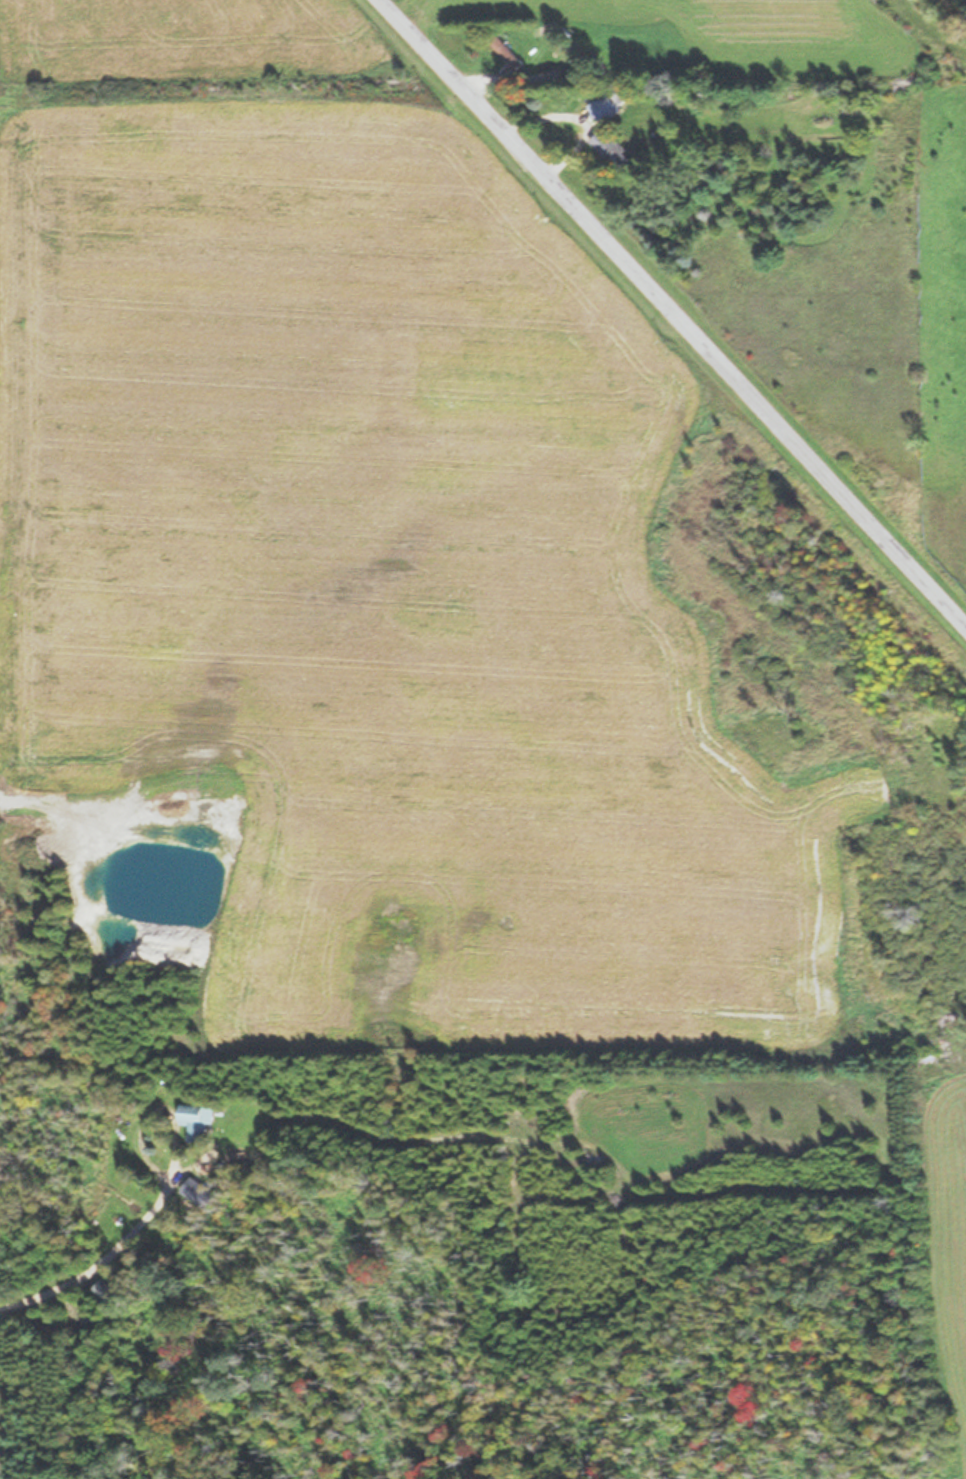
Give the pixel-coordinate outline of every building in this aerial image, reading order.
[(586,104),(599,125),(620,112),(607,91),(586,104)] [(630,155),(602,128),(587,142),(616,170),(630,155)] [(213,1124),(214,1107),(181,1105),(180,1125),(189,1125),(188,1142),(205,1143),(206,1124),(213,1124)] [(181,1191),(202,1208),(214,1194),(192,1176),(181,1191)] [(115,1309),(124,1295),(101,1279),(91,1293),(115,1309)]
